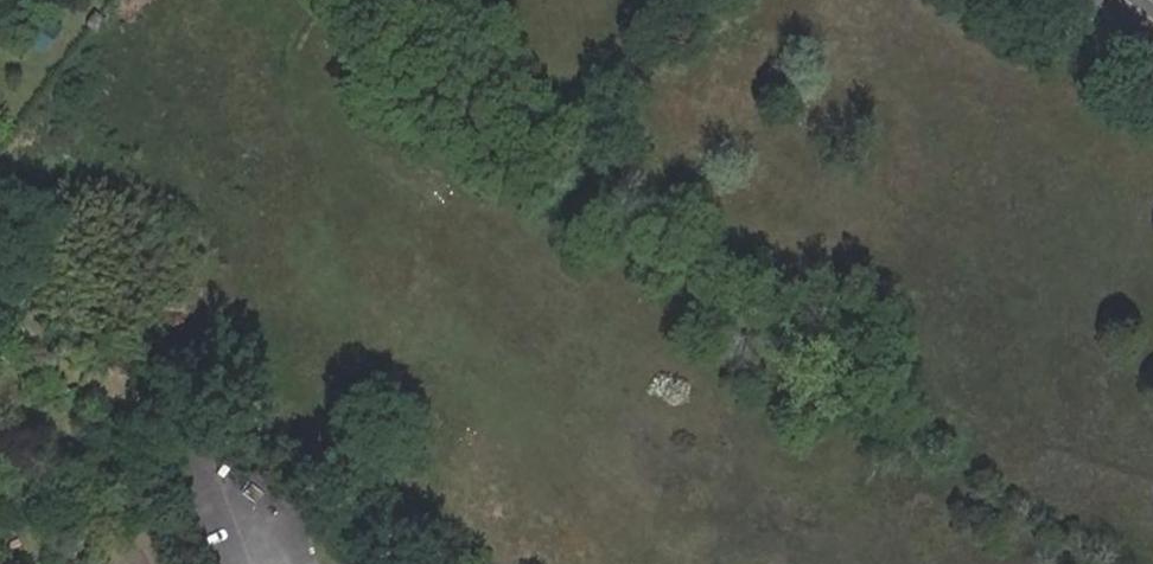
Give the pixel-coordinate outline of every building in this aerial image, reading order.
[(0,493),(0,518),(11,514),(4,492),(0,493)]
